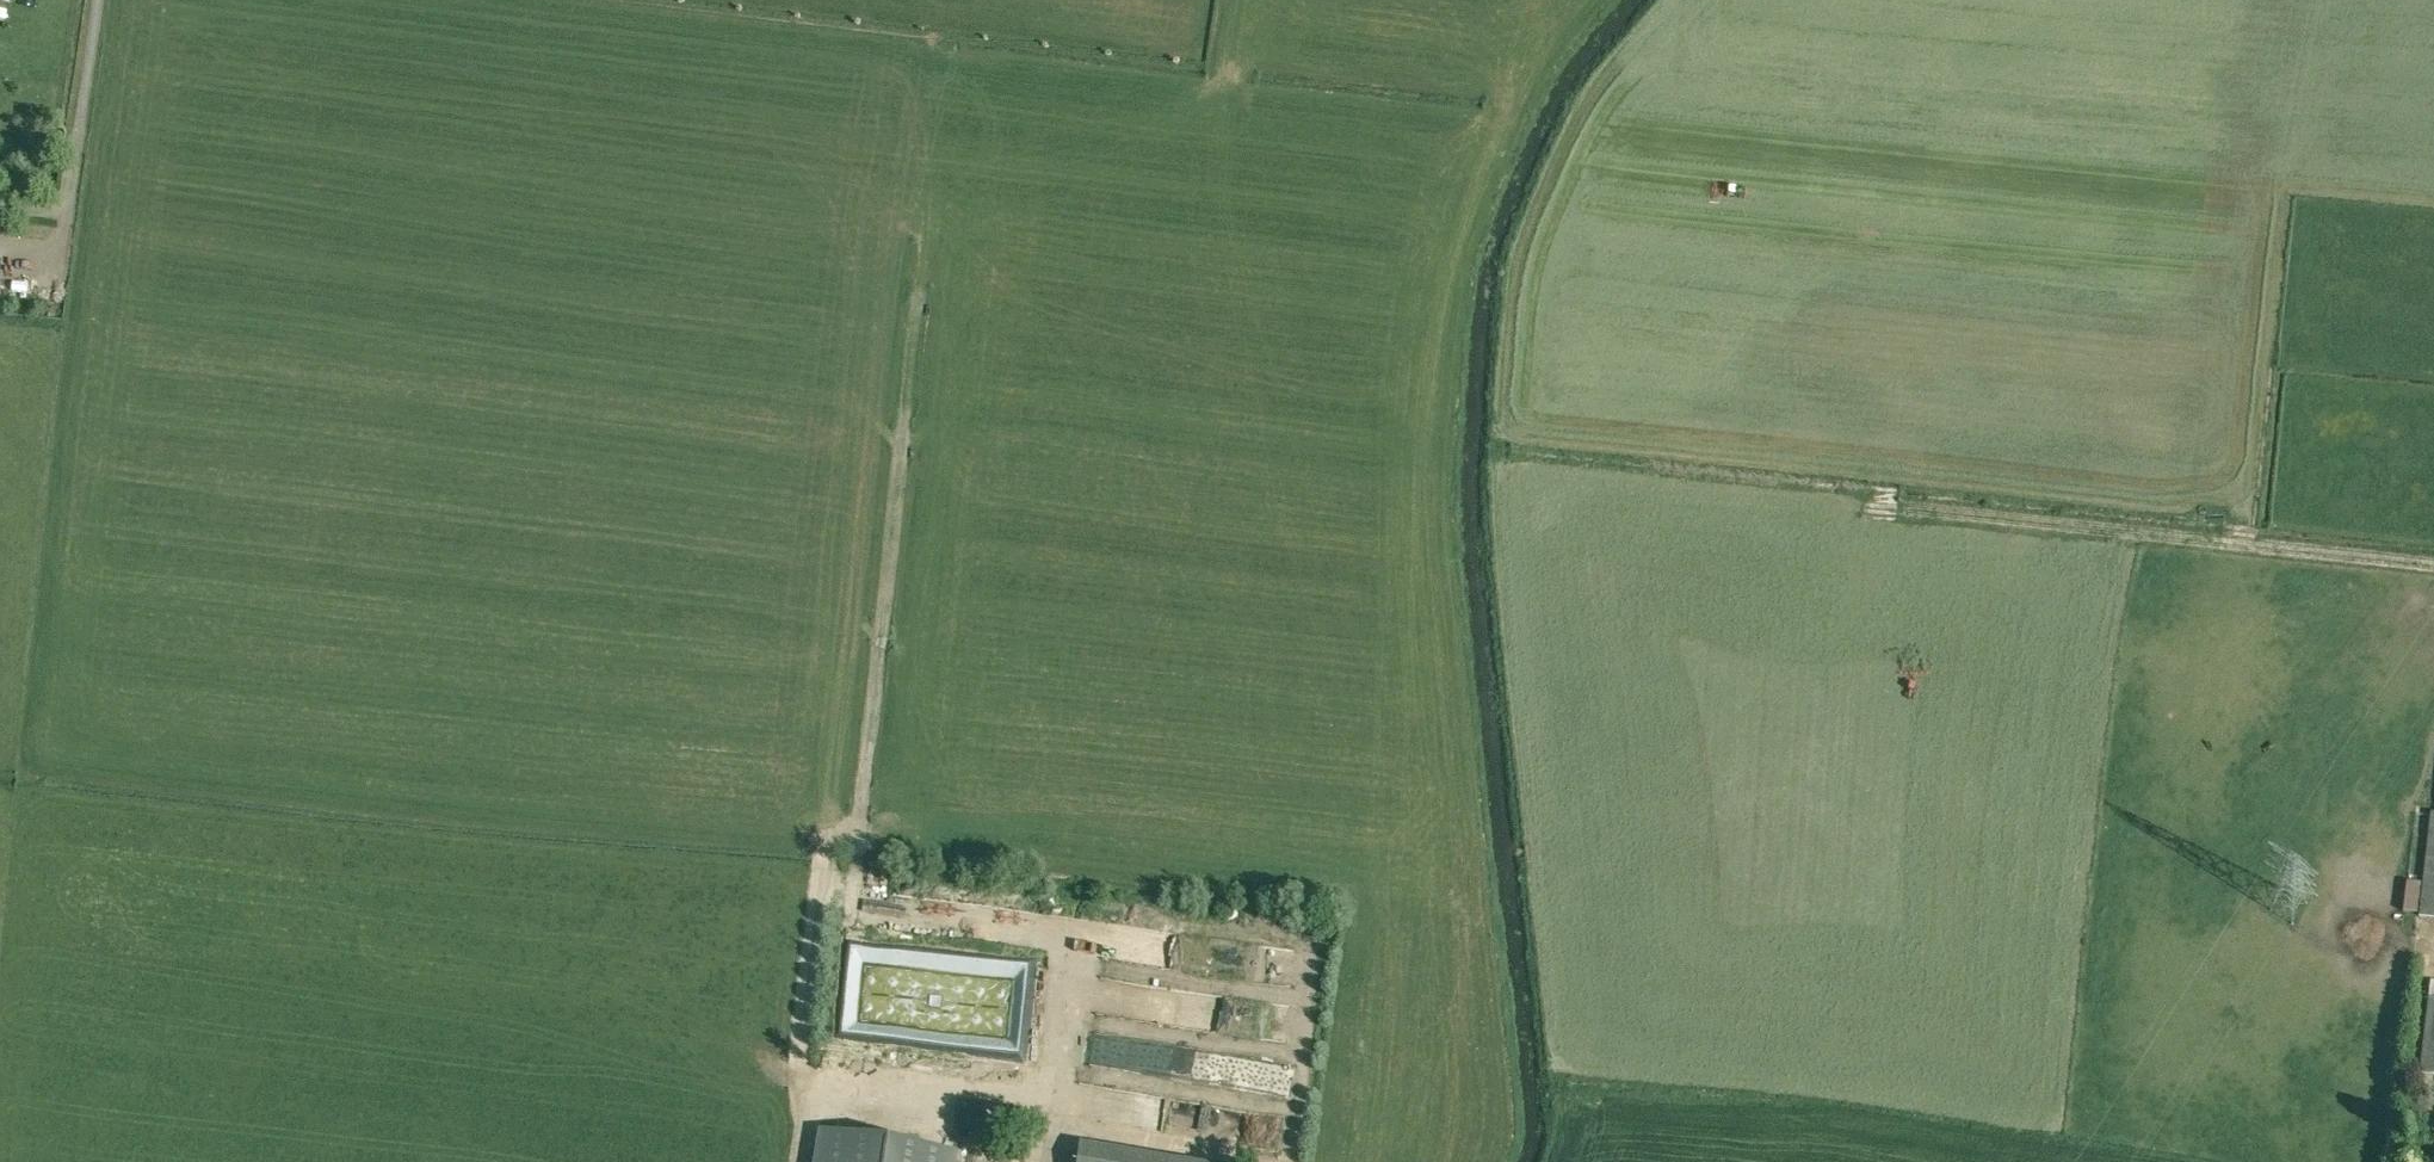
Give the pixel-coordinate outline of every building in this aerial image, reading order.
[(2430,813),(2418,917),(2433,919),(2433,813),(2430,813)] [(2406,882),(2403,911),(2417,912),(2420,883),(2406,882)] [(2424,991),(2433,992),(2433,974),(2425,974),(2424,991)] [(2433,1076),(2433,1000),(2428,999),(2420,1075),(2433,1076)] [(900,1115),(888,1126),(900,1139),(912,1128),(900,1115)] [(954,1153),(822,1131),(817,1161),(953,1161),(954,1153)] [(1079,1145),(1077,1161),(1190,1161),(1079,1145)]
